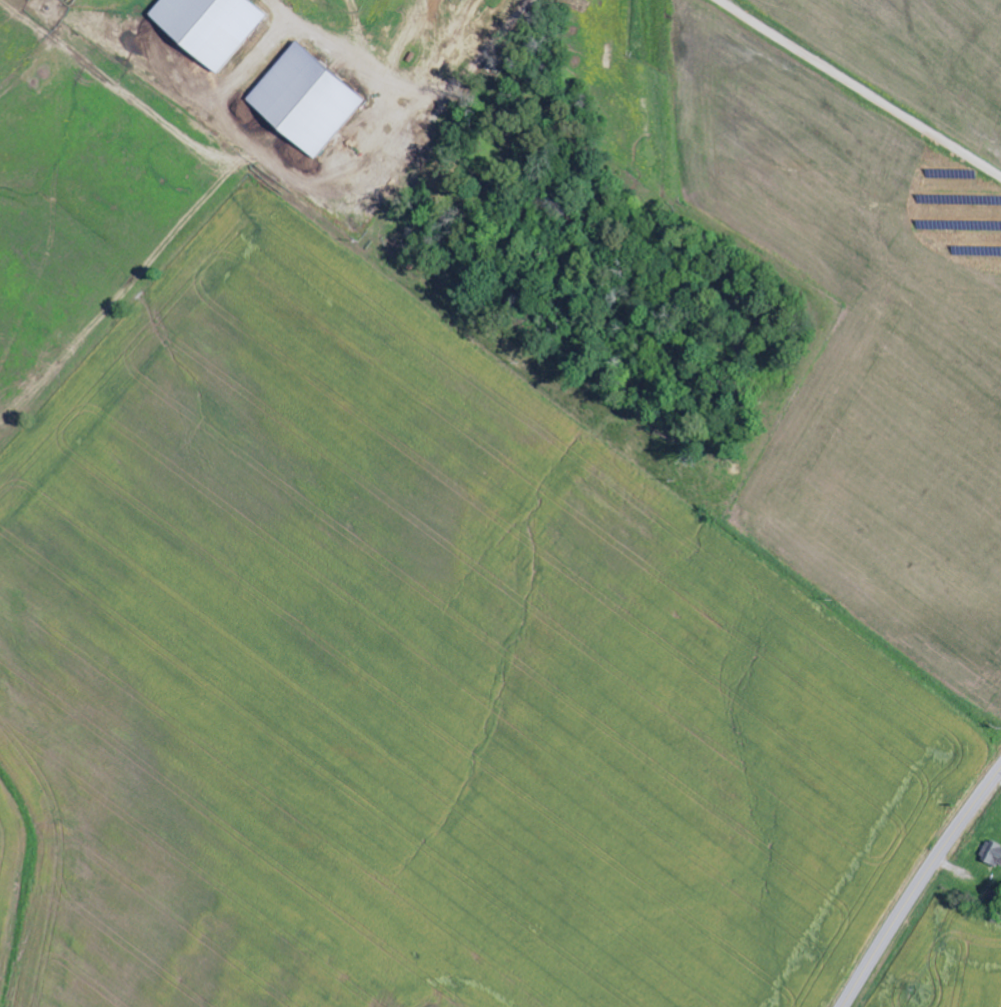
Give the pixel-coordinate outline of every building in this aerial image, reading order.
[(268,18),(247,0),(165,0),(149,18),(218,76),(268,18)] [(318,161),(366,100),(295,44),(247,105),(318,161)] [(1000,869),(1000,847),(987,841),(979,859),(1000,869)]
